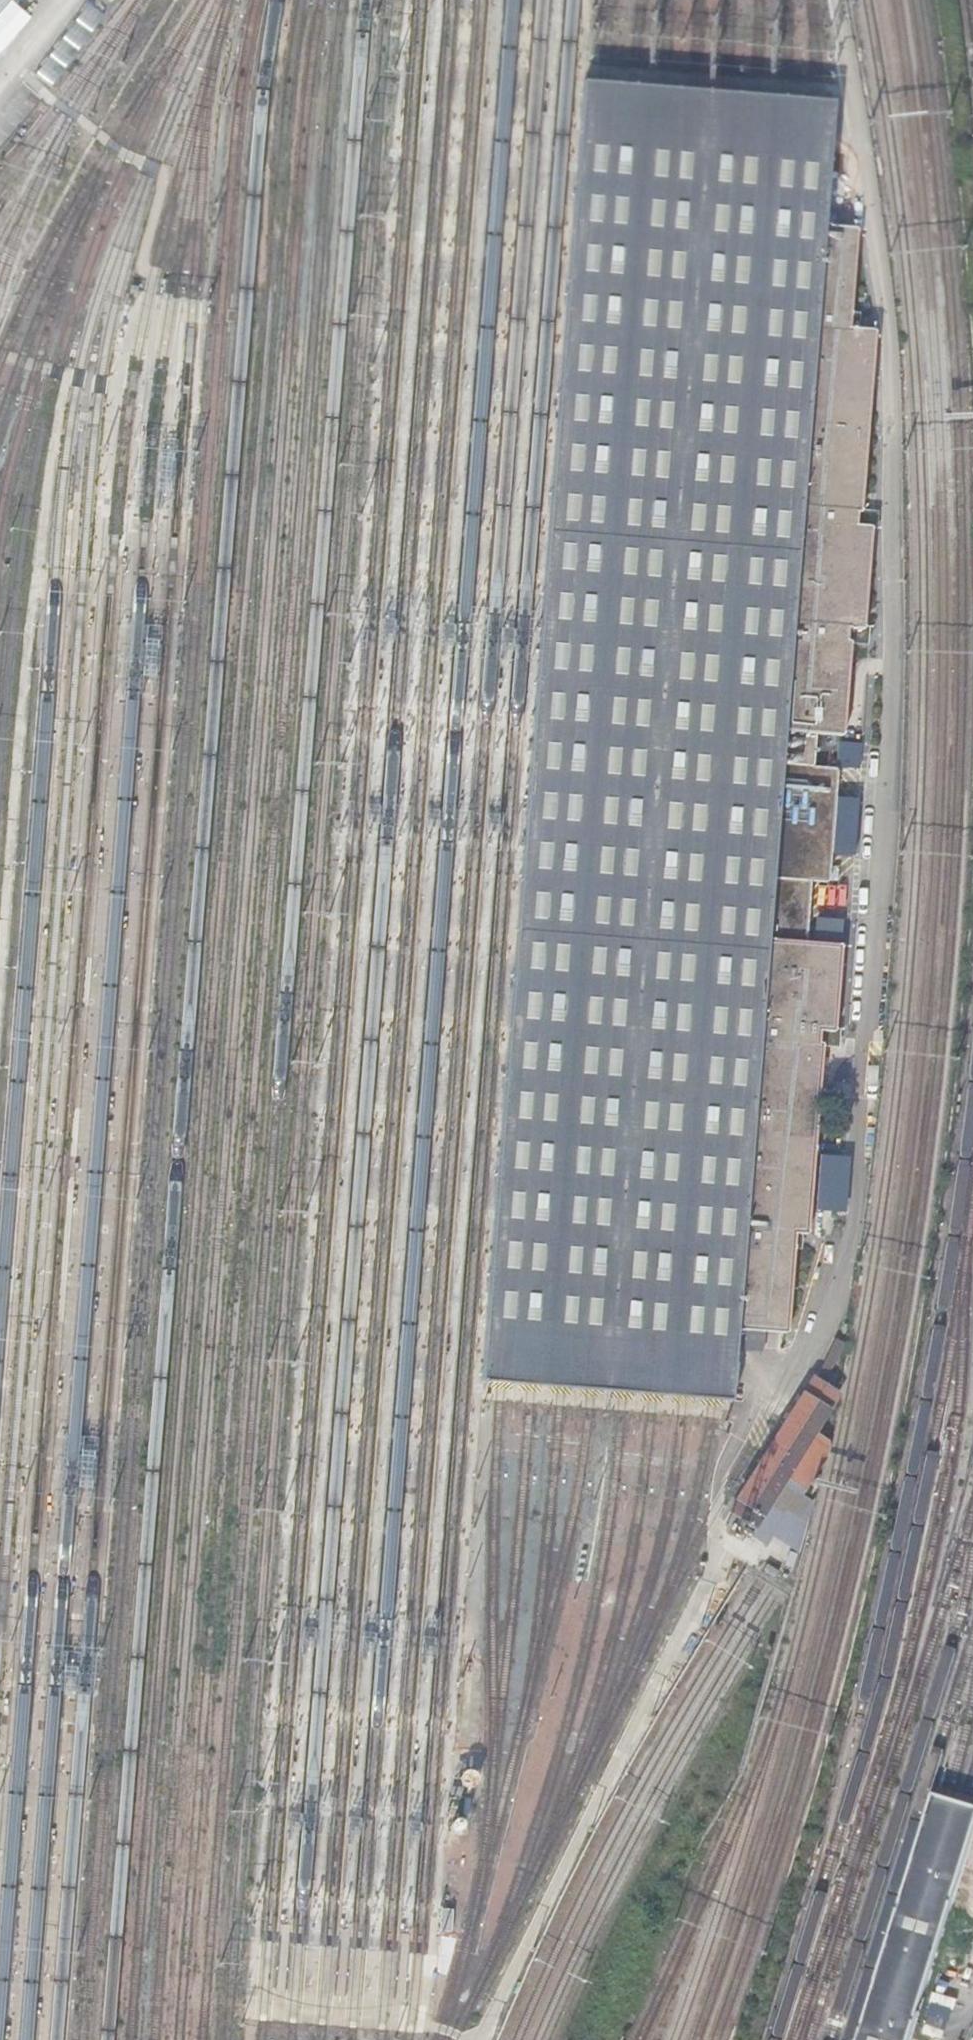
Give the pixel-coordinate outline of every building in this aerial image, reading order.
[(38,103),(14,83),(0,99),(0,147),(38,103)] [(582,85),(482,1385),(500,1386),(535,1389),(563,1391),(592,1393),(626,1396),(655,1398),(686,1400),(715,1403),(733,1404),(739,1333),(788,1334),(795,1235),(809,1238),(824,1048),(821,1048),(822,1033),(835,1034),(842,948),(807,944),(811,884),(828,886),(837,772),(811,770),(813,737),(844,738),(851,645),(849,644),(850,632),(864,632),(873,528),(859,527),(860,513),(862,513),(876,334),(851,332),(857,232),(825,230),(834,104),(817,102),(790,100),(757,98),(730,96),(697,93),(667,91),(637,89),(607,86),(582,85)] [(823,1153),(820,1207),(849,1208),(851,1154),(823,1153)] [(825,1387),(813,1380),(804,1392),(817,1400),(825,1387)] [(767,1506),(828,1410),(803,1395),(743,1492),(744,1493),(740,1500),(761,1514),(766,1506),(767,1506)] [(934,1790),(857,2039),(909,2039),(972,1826),(972,1801),(970,1800),(951,1795),(934,1790)]
